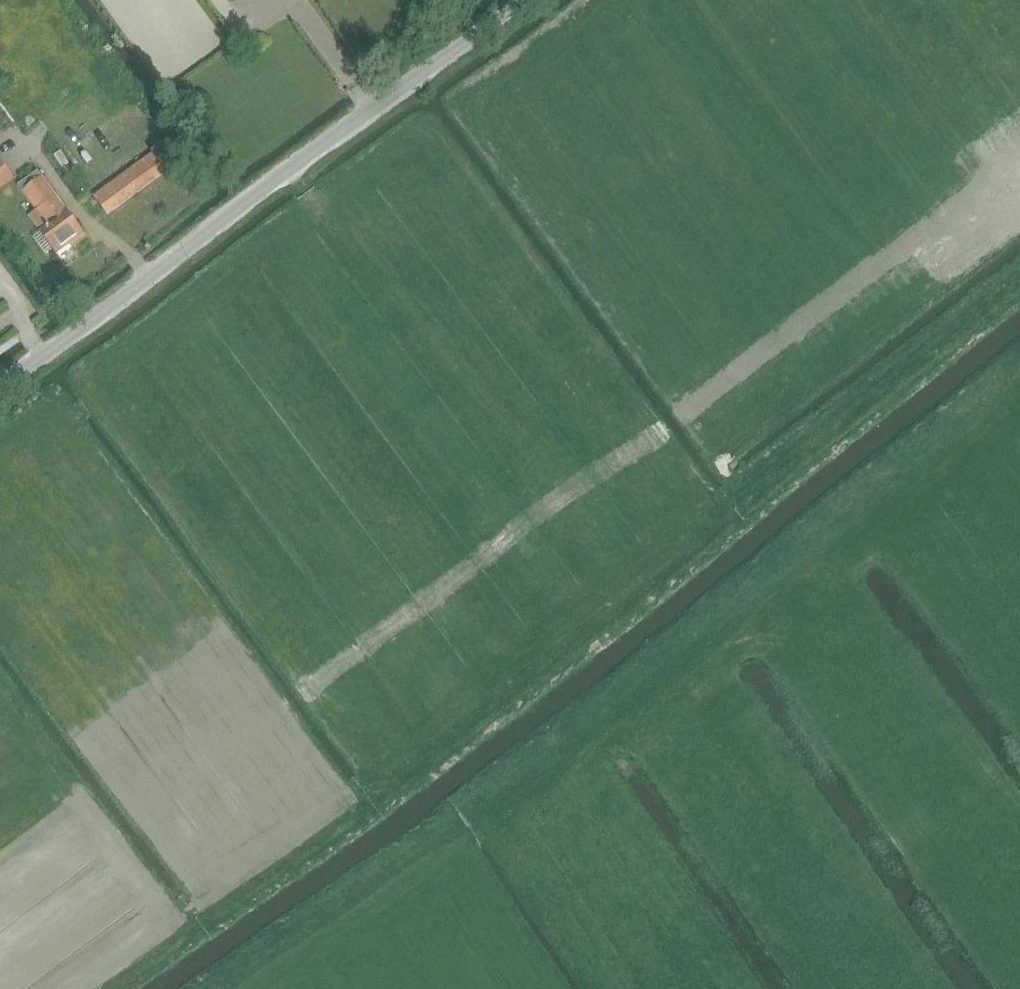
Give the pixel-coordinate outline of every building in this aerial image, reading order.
[(156,148),(93,195),(100,205),(107,215),(181,161),(166,141),(156,148)] [(14,180),(9,173),(1,162),(0,162),(0,163),(0,189),(14,180)] [(18,185),(17,186),(21,192),(28,201),(35,211),(28,217),(38,230),(40,232),(41,234),(53,251),(55,253),(69,243),(72,247),(86,238),(41,177),(37,171),(18,185)] [(53,251),(41,234),(33,240),(46,256),(53,251)]
